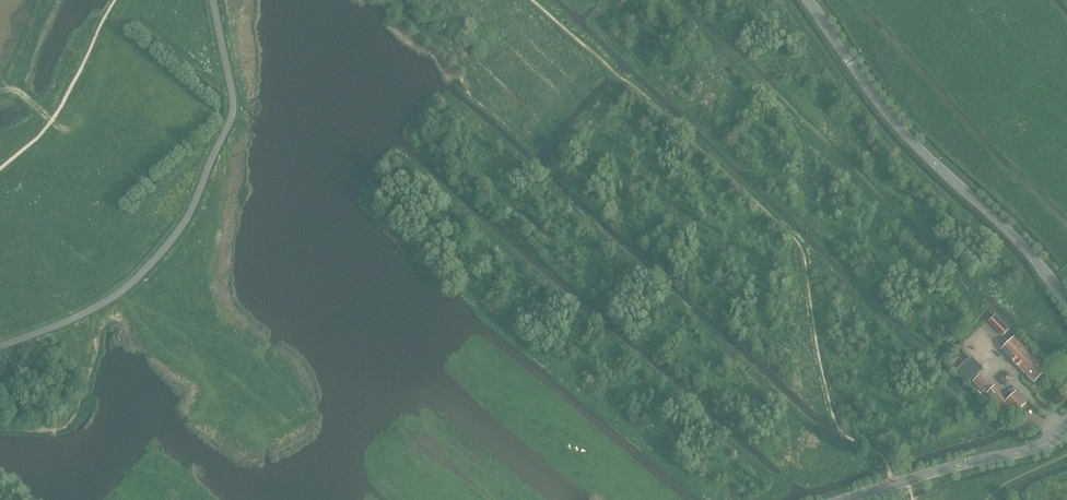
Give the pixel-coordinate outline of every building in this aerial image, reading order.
[(995,314),(989,321),(1002,335),(1009,328),(995,314)] [(1044,372),(1035,363),(1038,360),(1017,339),(1003,352),(1025,374),(1028,377),(1025,380),(1030,386),(1034,383),(1044,372)] [(961,367),(972,380),(984,369),(973,356),(961,367)] [(1007,374),(1000,380),(1007,387),(1014,380),(1007,374)] [(980,375),(974,381),(984,392),(990,386),(980,375)] [(995,387),(987,394),(1008,415),(1010,413),(1013,416),(1026,403),(1016,393),(1008,401),(995,387)]
